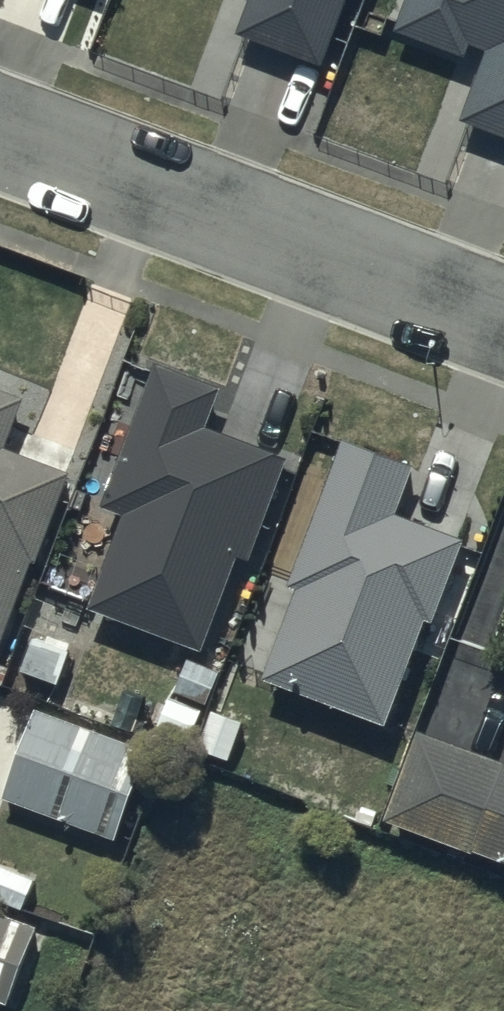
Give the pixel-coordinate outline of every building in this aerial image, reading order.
[(353,0),(254,0),(238,46),(325,77),(353,0)] [(398,42),(466,67),(470,55),(488,61),(462,132),(503,147),(503,0),(414,0),(398,42)] [(221,401),(159,376),(103,517),(124,525),(88,617),(200,661),(238,566),(250,571),(290,472),(206,438),(221,401)] [(0,401),(0,665),(32,575),(39,578),(72,483),(8,460),(26,410),(0,401)] [(412,469),(342,442),(288,585),(297,588),(263,679),(383,725),(423,621),(431,624),(463,541),(394,515),(412,469)] [(0,805),(0,806),(115,848),(147,760),(32,718),(0,805)] [(421,744),(387,833),(503,878),(503,776),(421,744)] [(4,1010),(10,1010),(37,938),(0,924),(0,1010),(4,1010)]
